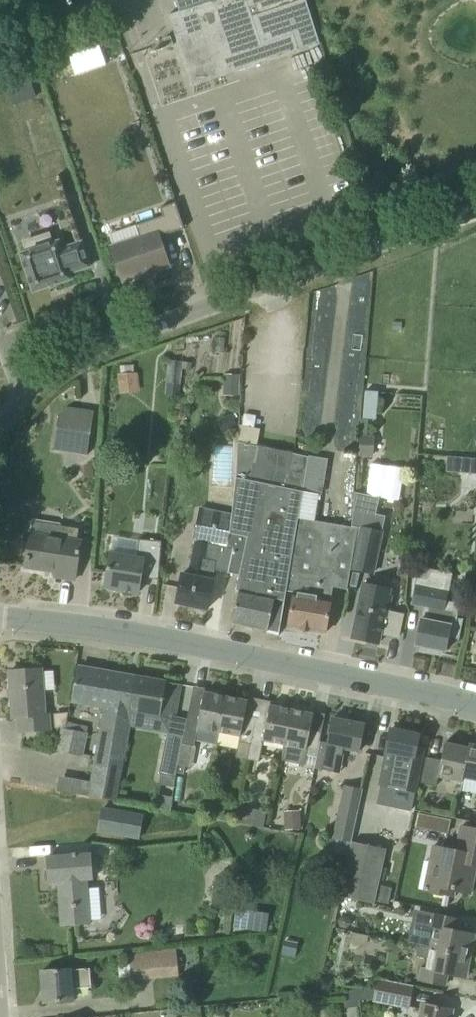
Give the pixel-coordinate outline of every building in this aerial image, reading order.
[(299,51),(320,44),(306,0),(298,0),(260,13),(270,42),(265,44),(269,53),(265,54),(247,0),(212,0),(179,11),(186,31),(175,34),(192,86),(299,51)] [(258,8),(283,0),(255,0),(258,8)] [(164,38),(167,47),(174,45),(171,36),(164,38)] [(31,79),(19,83),(25,100),(37,96),(31,79)] [(111,247),(123,282),(141,276),(141,274),(151,271),(152,272),(170,266),(159,236),(169,232),(169,233),(185,228),(176,202),(160,207),(163,215),(136,225),(140,237),(111,247)] [(28,251),(21,253),(34,292),(72,279),(70,273),(90,266),(82,241),(62,248),(59,240),(52,243),(49,234),(25,242),(28,251)] [(183,365),(193,366),(193,358),(184,357),(169,356),(166,395),(180,396),(183,365)] [(118,372),(120,393),(139,391),(136,370),(118,372)] [(225,374),(224,394),(240,395),(241,374),(225,374)] [(365,390),(363,419),(368,419),(376,420),(379,391),(365,390)] [(69,407),(60,413),(54,450),(87,456),(92,422),(94,410),(69,407)] [(231,413),(222,417),(228,431),(237,427),(231,413)] [(361,433),(359,455),(373,456),(375,434),(361,433)] [(287,589),(299,515),(309,455),(293,451),(287,487),(252,480),(258,446),(238,442),(236,477),(232,513),(227,545),(233,546),(233,548),(227,546),(226,570),(240,573),(237,589),(240,590),(233,623),(268,630),(269,626),(280,629),(287,589)] [(461,472),(475,474),(475,458),(462,457),(461,472)] [(347,589),(350,571),(357,527),(352,526),(351,526),(315,519),(319,493),(322,494),(328,462),(309,458),(299,515),(287,589),(295,590),(289,627),(325,633),(333,586),(347,589)] [(103,466),(101,473),(105,479),(112,481),(118,477),(120,470),(116,464),(109,462),(103,466)] [(353,510),(352,526),(357,527),(350,571),(375,575),(384,531),(380,530),(374,528),(376,514),(380,497),(355,492),(353,510)] [(227,545),(232,513),(202,507),(196,539),(227,545)] [(33,521),(26,567),(56,572),(55,576),(75,579),(81,541),(77,540),(79,528),(33,521)] [(216,568),(226,570),(227,546),(196,540),(189,574),(182,572),(176,602),(208,609),(214,578),(216,568)] [(137,558),(111,553),(105,587),(139,592),(141,577),(159,580),(162,542),(138,541),(137,558)] [(416,646),(430,648),(429,652),(442,654),(443,651),(446,651),(448,637),(458,639),(458,640),(459,640),(462,627),(464,619),(462,618),(462,620),(459,619),(462,603),(447,600),(445,600),(447,593),(443,592),(446,577),(431,575),(430,581),(418,579),(417,587),(413,604),(424,606),(416,646)] [(394,596),(391,595),(393,588),(380,585),(364,582),(359,606),(352,638),(379,643),(381,635),(400,639),(405,614),(391,611),(394,596)] [(116,801),(132,712),(129,711),(135,676),(80,666),(73,703),(105,708),(90,796),(116,801)] [(49,714),(45,715),(42,668),(10,671),(13,718),(19,717),(20,732),(50,730),(49,714)] [(129,711),(132,712),(175,719),(181,684),(167,681),(135,676),(129,711)] [(183,737),(182,743),(192,745),(195,746),(196,740),(217,744),(226,696),(204,692),(205,688),(194,686),(187,718),(183,737)] [(236,758),(248,760),(256,718),(245,716),(248,700),(226,696),(217,744),(238,748),(236,758)] [(264,741),(284,745),(285,745),(292,709),(270,705),(267,721),(256,718),(248,760),(260,762),(264,741)] [(281,759),(282,759),(304,764),(306,755),(317,757),(320,741),(322,732),(311,729),(314,714),(292,709),(285,745),(284,745),(281,759)] [(55,713),(56,728),(66,727),(68,712),(55,713)] [(328,742),(320,741),(317,757),(315,768),(341,773),(346,749),(359,752),(365,724),(333,717),(328,742)] [(83,756),(87,734),(62,729),(58,751),(83,756)] [(423,748),(416,747),(419,735),(391,729),(386,754),(387,754),(377,804),(411,811),(423,748)] [(167,734),(160,773),(176,776),(178,765),(182,743),(183,737),(167,734)] [(461,782),(462,778),(469,747),(445,742),(442,760),(427,757),(420,782),(437,786),(438,777),(461,782)] [(182,743),(178,765),(185,767),(188,767),(188,766),(192,745),(182,743)] [(470,743),(469,747),(462,778),(475,781),(475,745),(470,743)] [(158,794),(156,807),(170,810),(173,797),(158,794)] [(352,840),(358,811),(340,807),(333,836),(337,837),(352,840)] [(99,832),(118,835),(138,839),(142,815),(123,812),(103,808),(99,832)] [(286,830),(301,829),(299,810),(285,811),(286,830)] [(418,812),(415,825),(448,832),(451,819),(418,812)] [(425,889),(454,896),(455,890),(471,893),(475,869),(475,829),(462,826),(457,850),(433,846),(425,889)] [(352,840),(339,895),(373,902),(384,847),(352,840)] [(62,923),(90,922),(87,878),(92,878),(91,854),(48,857),(50,881),(59,881),(62,923)] [(219,873),(219,881),(223,886),(231,885),(234,880),(233,874),(226,869),(219,873)] [(377,889),(375,901),(389,904),(392,892),(377,889)] [(418,945),(471,955),(475,934),(457,930),(459,919),(433,914),(430,926),(435,927),(433,938),(420,936),(418,945)] [(352,923),(350,917),(343,915),(338,920),(340,927),(347,929),(352,923)] [(284,939),(281,955),(296,958),(300,943),(292,941),(284,939)] [(421,968),(419,980),(445,985),(448,974),(466,978),(471,955),(418,945),(416,956),(429,958),(427,969),(421,968)] [(180,975),(176,949),(130,955),(131,963),(119,965),(121,980),(133,979),(133,981),(180,975)] [(71,970),(71,969),(42,971),(44,1002),(73,1000),(72,988),(91,986),(91,982),(90,968),(71,970)] [(374,998),(374,1000),(409,1007),(413,986),(378,980),(376,988),(374,998)] [(423,1004),(420,1016),(451,1016),(453,1010),(423,1004)]
